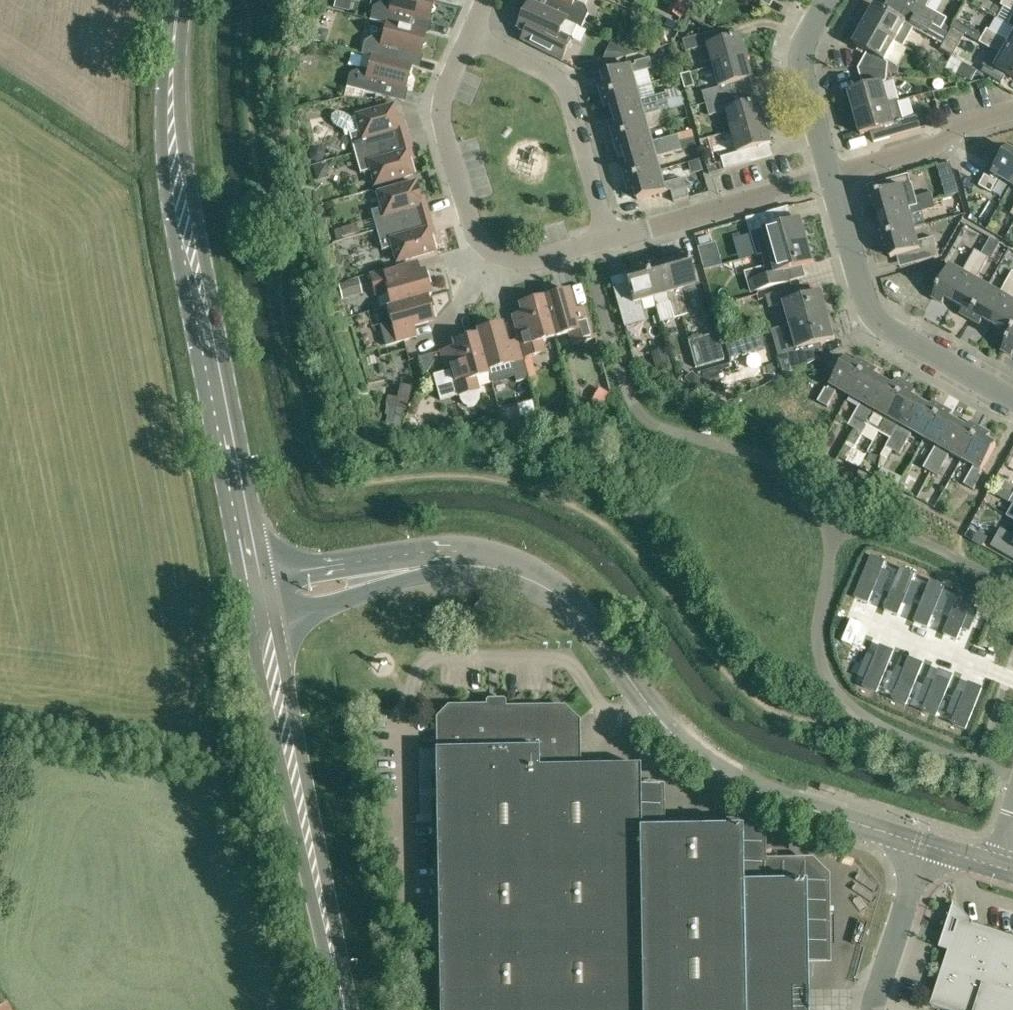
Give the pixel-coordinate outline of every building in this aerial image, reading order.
[(391,3),(382,1),(372,7),(369,20),(385,24),(386,24),(404,28),(406,21),(411,17),(428,22),(430,14),(435,11),(432,6),(433,0),(392,0),(391,3)] [(546,11),(578,25),(578,26),(583,28),(589,14),(586,6),(576,1),(576,0),(551,0),(546,11)] [(687,0),(675,0),(669,11),(680,17),(689,1),(687,0)] [(896,4),(933,25),(941,30),(948,18),(928,7),(932,0),(898,0),(896,4)] [(1008,0),(1004,0),(1001,5),(1012,12),(1012,3),(1008,0)] [(578,25),(546,11),(530,4),(520,27),(527,30),(522,41),(562,61),(578,26),(578,25)] [(875,5),(864,24),(895,42),(904,47),(914,29),(927,36),(933,25),(896,4),(890,13),(875,5)] [(386,24),(385,24),(382,37),(373,35),(363,41),(360,54),(371,57),(395,62),(397,55),(402,52),(419,56),(421,49),(426,46),(423,41),(425,33),(404,28),(386,24)] [(895,42),(864,24),(854,43),(868,51),(859,69),(888,72),(899,73),(900,64),(888,63),(885,61),(895,42)] [(1010,42),(987,29),(983,36),(1012,53),(1012,37),(1010,42)] [(714,66),(747,57),(742,36),(719,42),(716,30),(683,40),(686,51),(708,45),(714,66)] [(668,43),(666,32),(645,37),(648,47),(668,43)] [(983,36),(980,42),(1002,55),(995,68),(1012,78),(1012,53),(983,36)] [(952,68),(963,73),(969,61),(958,55),(952,68)] [(371,57),(367,71),(359,68),(349,74),(346,87),(380,96),(382,88),(388,85),(404,89),(406,82),(411,79),(408,74),(410,66),(395,62),(371,57)] [(747,57),(714,66),(720,87),(703,92),(706,104),(734,96),(731,84),(753,78),(747,57)] [(605,84),(599,86),(602,96),(637,87),(634,74),(653,68),(650,58),(635,62),(636,64),(602,74),(605,84)] [(888,72),(859,69),(864,88),(849,92),(855,113),(889,104),(889,103),(883,83),(887,82),(888,72)] [(637,87),(602,96),(605,108),(612,106),(614,116),(648,106),(650,114),(660,111),(656,96),(641,100),(637,87)] [(666,93),(656,96),(660,111),(671,108),(669,101),(666,93)] [(734,96),(706,104),(710,116),(726,111),(732,132),(766,122),(770,121),(766,108),(762,109),(760,101),(737,107),(734,96)] [(898,101),(889,103),(889,104),(855,113),(861,135),(888,127),(891,137),(922,129),(918,116),(903,120),(898,101)] [(349,136),(354,154),(406,139),(401,120),(397,120),(393,105),(355,116),(349,118),(343,114),(339,113),(334,113),(331,115),(330,120),(332,124),(336,127),(343,131),(344,137),(349,136)] [(617,126),(611,128),(614,138),(649,129),(645,115),(650,114),(648,106),(614,116),(617,126)] [(766,122),(732,132),(738,152),(721,157),(725,169),(753,161),(749,150),(772,143),(766,122)] [(649,129),(614,138),(617,149),(623,148),(626,158),(660,148),(662,156),(672,153),(668,138),(653,142),(649,129)] [(678,135),(668,138),(672,153),(682,150),(680,143),(678,135)] [(412,159),(406,139),(354,154),(359,173),(370,170),(374,185),(412,175),(408,160),(412,159)] [(629,167),(623,169),(626,180),(661,171),(657,157),(662,156),(660,148),(626,158),(629,167)] [(979,186),(991,193),(1000,178),(1011,184),(1012,181),(1012,151),(1007,148),(990,178),(985,175),(979,186)] [(661,171),(626,180),(629,191),(635,189),(638,200),(671,190),(672,193),(687,188),(684,178),(664,183),(661,171)] [(376,231),(428,216),(422,196),(419,197),(415,182),(377,193),(381,208),(370,211),(376,231)] [(925,211),(921,196),(906,200),(902,186),(867,196),(871,207),(877,206),(879,216),(913,206),(915,214),(925,211)] [(921,196),(925,211),(936,208),(931,193),(921,196)] [(913,206),(879,216),(882,225),(876,227),(879,238),(914,228),(910,215),(915,214),(913,206)] [(770,252),(807,241),(801,219),(776,227),(771,212),(748,218),(744,220),(749,238),(760,244),(767,242),(770,252)] [(433,236),(428,216),(376,231),(381,250),(392,248),(396,262),(434,252),(430,237),(433,236)] [(914,228),(879,238),(882,249),(888,247),(891,258),(914,251),(917,263),(940,256),(934,237),(918,242),(914,228)] [(807,241),(770,252),(774,264),(746,272),(752,293),(791,282),(788,270),(813,263),(807,241)] [(975,249),(970,259),(984,267),(989,257),(975,249)] [(670,309),(686,304),(681,289),(695,285),(685,251),(674,254),(675,260),(665,263),(675,296),(668,298),(670,309)] [(675,296),(665,263),(656,265),(654,259),(643,262),(653,297),(655,301),(658,305),(667,302),(668,298),(675,296)] [(984,267),(970,259),(962,272),(950,266),(932,297),(942,303),(945,298),(954,303),(972,272),(978,276),(984,267)] [(653,297),(643,262),(632,266),(634,272),(623,274),(627,286),(613,290),(624,327),(645,321),(640,301),(653,297)] [(390,306),(427,297),(430,296),(424,271),(395,279),(392,267),(369,274),(375,295),(387,292),(390,306)] [(972,272),(954,303),(963,308),(960,313),(970,319),(988,287),(976,280),(978,276),(972,272)] [(970,319),(980,324),(983,319),(992,324),(1009,293),(1012,295),(1012,283),(1007,280),(1000,294),(988,287),(970,319)] [(791,325),(828,314),(822,292),(796,300),(793,288),(766,296),(769,308),(785,303),(791,325)] [(543,297),(555,337),(569,333),(572,344),(594,338),(587,315),(576,318),(568,290),(566,291),(563,289),(557,291),(555,294),(543,297)] [(1009,293),(992,324),(1001,329),(998,334),(1007,340),(1008,340),(1012,330),(1012,295),(1009,293)] [(427,297),(390,306),(386,307),(391,322),(379,325),(385,346),(408,340),(405,328),(433,320),(427,297)] [(555,337),(543,297),(532,300),(529,298),(523,300),(521,304),(520,304),(527,332),(516,335),(520,349),(522,358),(543,352),(540,341),(555,337)] [(689,314),(686,304),(670,309),(673,319),(689,314)] [(828,314),(791,325),(798,349),(778,355),(784,375),(816,361),(811,346),(835,339),(828,314)] [(525,368),(522,358),(520,349),(508,352),(500,324),(475,331),(476,335),(487,370),(488,370),(502,366),(505,378),(513,375),(515,382),(528,379),(525,368)] [(1007,340),(1001,350),(1012,356),(1012,354),(1012,330),(1008,340),(1007,340)] [(695,367),(723,359),(716,333),(688,342),(695,367)] [(439,400),(456,396),(459,395),(460,400),(463,404),(467,406),(472,406),(476,404),(478,400),(478,395),(477,390),(474,378),(489,374),(488,370),(487,370),(476,335),(466,338),(463,336),(457,337),(455,341),(453,341),(454,346),(459,362),(447,365),(449,370),(444,372),(432,375),(439,400)] [(651,352),(656,369),(670,365),(665,348),(651,352)] [(826,388),(818,401),(828,407),(838,389),(849,395),(867,364),(858,359),(855,364),(845,359),(828,389),(826,388)] [(867,364),(849,395),(862,402),(859,407),(866,410),(883,380),(874,375),(877,370),(867,364)] [(859,407),(854,416),(868,424),(867,425),(879,431),(887,417),(905,385),(895,380),(892,385),(883,380),(866,410),(859,407)] [(887,417),(879,431),(891,438),(891,437),(897,428),(904,432),(921,402),(912,396),(915,391),(905,385),(887,417)] [(897,428),(891,437),(905,445),(913,431),(925,438),(943,407),(933,401),(930,407),(921,402),(904,432),(897,428)] [(943,407),(925,438),(937,445),(934,449),(941,453),(959,423),(950,418),(953,412),(943,407)] [(854,416),(849,425),(855,429),(862,433),(867,425),(868,424),(854,416)] [(934,449),(929,458),(943,466),(950,453),(963,460),(980,428),(970,422),(967,428),(959,423),(941,453),(934,449)] [(980,428),(963,460),(974,466),(964,484),(974,489),(981,476),(979,474),(996,444),(987,439),(990,434),(980,428)] [(840,456),(839,457),(848,462),(849,461),(861,438),(863,439),(865,435),(862,433),(855,429),(840,456)] [(886,447),(881,456),(888,460),(893,450),(900,454),(905,445),(891,437),(891,438),(886,447)] [(929,458),(924,468),(931,472),(938,476),(943,466),(929,458)] [(1001,528),(991,546),(1012,559),(1012,535),(1001,528)] [(872,557),(855,597),(869,603),(885,562),(872,557)] [(901,569),(885,610),(898,615),(915,574),(901,569)] [(931,581),(915,622),(928,627),(945,586),(931,581)] [(961,593),(944,634),(957,639),(974,599),(961,593)] [(880,646),(863,687),(877,693),(894,652),(880,646)] [(910,658),(893,699),(907,705),(923,664),(910,658)] [(939,670),(923,711),(936,717),(953,676),(939,670)] [(969,683),(953,724),(966,729),(982,688),(969,683)] [(438,718),(438,750),(435,750),(435,766),(438,913),(439,1009),(807,1009),(806,966),(805,884),(742,885),(741,828),(640,830),(639,766),(578,767),(577,721),(563,707),(503,709),(503,701),(490,701),(488,701),(488,707),(448,708),(438,718)] [(959,919),(954,934),(950,933),(950,934),(947,944),(951,945),(931,1005),(947,1009),(1012,1009),(1012,937),(959,919)]
